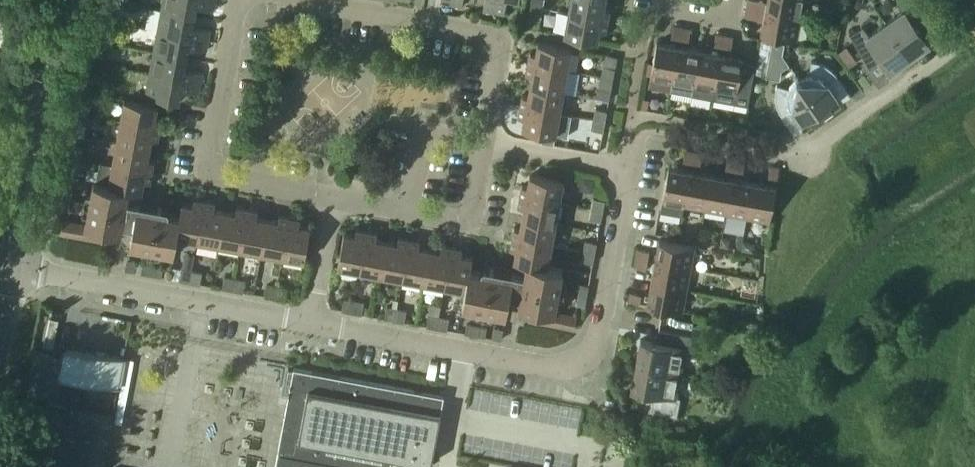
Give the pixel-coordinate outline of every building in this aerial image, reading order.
[(216,0),(163,0),(162,9),(195,15),(197,5),(215,8),(216,0)] [(496,0),(485,0),(483,10),(494,12),(496,0)] [(494,12),(505,14),(508,0),(496,0),(494,12)] [(605,0),(570,0),(568,13),(608,20),(610,10),(604,8),(605,0)] [(804,0),(767,0),(766,2),(755,0),(748,0),(747,7),(801,17),(804,0)] [(886,23),(909,55),(927,43),(920,33),(935,22),(915,0),(899,0),(906,8),(886,23)] [(541,18),(543,8),(531,6),(529,16),(541,18)] [(796,40),(801,17),(747,7),(745,17),(763,20),(761,33),(796,40)] [(193,26),(195,15),(162,9),(158,30),(209,40),(211,29),(193,26)] [(606,31),(608,20),(568,13),(564,35),(598,41),(600,30),(606,31)] [(909,55),(886,23),(868,36),(863,27),(849,35),(850,36),(870,69),(884,59),(891,68),(909,55)] [(680,39),(682,28),(673,26),(671,37),(680,39)] [(691,29),(682,28),(680,39),(689,41),(691,29)] [(207,50),(209,40),(158,30),(154,51),(187,58),(189,47),(207,50)] [(723,47),(725,35),(716,34),(713,45),(723,47)] [(733,37),(725,35),(723,47),(731,49),(733,37)] [(672,81),(679,46),(657,41),(650,77),(672,81)] [(784,43),(772,41),(770,52),(782,54),(784,43)] [(567,70),(571,48),(538,42),(536,53),(530,52),(528,63),(567,70)] [(693,85),(700,50),(679,46),(672,81),(693,85)] [(715,89),(721,53),(700,50),(693,85),(715,89)] [(185,68),(187,58),(154,51),(150,73),(201,82),(203,71),(185,68)] [(789,65),(782,54),(770,52),(766,77),(780,79),(781,70),(789,65)] [(743,57),(721,53),(715,89),(736,93),(743,57)] [(827,83),(837,76),(835,74),(833,71),(831,69),(828,67),(826,66),(823,64),(820,63),(817,62),(814,62),(811,61),(810,73),(808,73),(805,73),(803,74),(801,75),(799,75),(797,77),(823,115),(833,108),(830,103),(837,98),(827,83)] [(563,91),(567,70),(528,63),(526,73),(532,75),(530,85),(563,91)] [(613,79),(614,72),(615,68),(603,66),(601,76),(613,79)] [(199,93),(201,82),(150,73),(146,94),(179,101),(181,90),(199,93)] [(611,89),(613,79),(601,76),(599,87),(611,89)] [(823,115),(797,77),(795,78),(793,80),(791,82),(790,84),(789,86),(788,88),(777,85),(776,88),(775,91),(775,94),(775,97),(775,100),(776,103),(777,106),(778,109),(779,112),(781,114),(791,108),(801,123),(809,117),(812,122),(823,115)] [(559,113),(563,91),(530,85),(528,96),(522,95),(520,105),(559,113)] [(158,105),(124,99),(120,120),(160,128),(162,117),(156,116),(158,105)] [(90,104),(78,102),(77,112),(88,114),(90,104)] [(555,134),(559,113),(520,105),(518,116),(524,117),(522,128),(555,134)] [(605,121),(606,114),(607,111),(595,109),(593,119),(605,121)] [(86,125),(88,114),(77,112),(75,123),(86,125)] [(603,131),(605,121),(593,119),(592,129),(603,131)] [(158,138),(160,128),(120,120),(116,142),(150,148),(152,137),(158,138)] [(148,159),(150,148),(116,142),(112,163),(152,170),(154,160),(148,159)] [(80,157),(82,147),(70,145),(69,155),(80,157)] [(692,163),(694,152),(685,150),(683,162),(692,163)] [(702,153),(694,152),(692,163),(700,165),(702,153)] [(78,167),(80,157),(69,155),(67,165),(78,167)] [(734,171),(737,160),(727,158),(725,169),(734,171)] [(745,161),(737,160),(734,171),(743,173),(745,161)] [(150,181),(152,170),(112,163),(108,184),(129,189),(142,192),(144,180),(150,181)] [(684,206),(691,170),(668,166),(662,201),(684,206)] [(779,168),(770,166),(768,177),(777,179),(779,168)] [(705,209),(712,174),(691,170),(684,206),(705,209)] [(563,181),(530,174),(527,186),(522,185),(520,195),(559,203),(563,181)] [(726,213),(733,178),(712,174),(705,209),(726,213)] [(748,217),(755,182),(733,178),(726,213),(748,217)] [(177,236),(179,216),(139,208),(140,202),(127,200),(129,189),(108,184),(94,181),(86,224),(63,220),(61,233),(107,241),(109,229),(122,232),(122,231),(132,232),(130,243),(174,251),(177,236)] [(776,186),(755,182),(748,217),(770,222),(776,186)] [(70,199),(72,188),(63,187),(61,197),(70,199)] [(555,224),(559,203),(520,195),(518,206),(524,207),(522,218),(555,224)] [(68,209),(70,199),(61,197),(59,207),(68,209)] [(603,210),(605,200),(593,198),(591,208),(603,210)] [(197,240),(205,201),(194,199),(193,204),(182,202),(179,216),(177,236),(197,240)] [(219,244),(225,210),(215,208),(216,203),(205,201),(197,240),(219,244)] [(240,248),(247,209),(237,207),(236,212),(225,210),(219,244),(240,248)] [(601,221),(603,210),(591,208),(589,218),(601,221)] [(261,252),(268,218),(257,216),(258,211),(247,209),(240,248),(261,252)] [(282,256),(290,217),(279,215),(278,220),(268,218),(261,252),(282,256)] [(300,219),(290,217),(282,256),(304,260),(311,227),(299,225),(300,219)] [(552,245),(555,224),(522,218),(520,228),(514,227),(512,238),(552,245)] [(359,270),(367,231),(356,229),(355,235),(344,233),(338,266),(359,270)] [(381,274),(387,241),(376,239),(377,233),(367,231),(359,270),(381,274)] [(402,278),(409,239),(399,237),(398,243),(387,241),(381,274),(402,278)] [(548,266),(552,245),(512,238),(510,248),(516,249),(514,261),(526,263),(527,262),(548,266)] [(423,282),(429,249),(419,247),(420,241),(409,239),(402,278),(423,282)] [(691,268),(695,246),(659,239),(655,261),(691,268)] [(595,253),(596,247),(597,243),(585,240),(583,251),(595,253)] [(445,286),(452,247),(441,245),(440,251),(429,249),(423,282),(445,286)] [(462,249),(452,247),(445,286),(465,290),(470,268),(472,257),(461,255),(462,249)] [(651,252),(638,249),(636,258),(650,260),(651,252)] [(593,263),(595,253),(583,251),(581,261),(593,263)] [(648,270),(650,260),(636,258),(635,267),(648,270)] [(137,262),(128,260),(126,269),(135,271),(137,262)] [(687,289),(691,268),(655,261),(651,282),(687,289)] [(562,268),(548,266),(527,262),(526,263),(525,272),(512,270),(511,276),(470,268),(465,290),(462,305),(507,313),(508,304),(531,308),(529,320),(575,329),(577,316),(555,312),(562,268)] [(151,274),(153,265),(143,263),(141,272),(151,274)] [(163,267),(153,265),(151,274),(162,276),(163,267)] [(190,282),(192,270),(182,268),(180,280),(190,282)] [(202,272),(192,270),(190,282),(200,283),(202,272)] [(232,289),(235,278),(224,276),(222,288),(232,289)] [(245,280),(235,278),(232,289),(243,291),(245,280)] [(687,289),(651,282),(647,304),(682,311),(687,289)] [(275,297),(277,286),(267,284),(265,296),(275,297)] [(587,295),(588,290),(589,285),(579,284),(578,294),(587,295)] [(287,288),(277,286),(275,297),(285,299),(287,288)] [(642,294),(630,292),(628,301),(640,303),(642,294)] [(585,306),(587,295),(578,294),(576,304),(585,306)] [(353,312),(355,300),(344,298),(341,310),(353,312)] [(366,302),(355,300),(353,312),(364,314),(366,302)] [(394,320),(396,308),(386,306),(384,318),(394,320)] [(407,310),(396,308),(394,320),(405,322),(407,310)] [(437,328),(439,316),(429,314),(426,326),(437,328)] [(449,318),(439,316),(437,328),(447,330),(449,318)] [(475,335),(477,325),(466,323),(465,333),(475,335)] [(487,327),(477,325),(475,335),(485,336),(487,327)] [(502,340),(504,329),(493,327),(491,338),(502,340)] [(640,339),(636,364),(681,372),(685,348),(689,349),(691,336),(658,330),(656,342),(640,339)] [(119,387),(124,358),(68,348),(63,375),(63,377),(119,387)] [(676,396),(681,372),(636,364),(631,389),(642,391),(639,409),(677,416),(680,397),(676,396)] [(413,461),(431,464),(444,396),(293,368),(275,466),(390,466),(392,457),(413,461)] [(59,402),(63,377),(63,375),(39,371),(34,398),(59,402)] [(103,422),(105,411),(67,404),(65,415),(103,422)]
